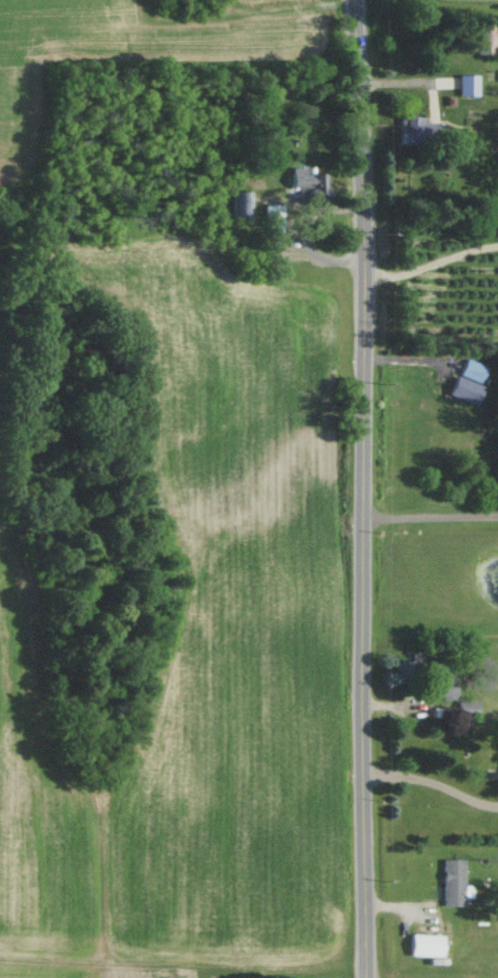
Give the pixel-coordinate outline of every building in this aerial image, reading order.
[(449,98),(468,98),(468,77),(449,77),(449,98)] [(435,142),(435,119),(389,118),(388,141),(435,142)] [(308,168),(278,168),(278,186),(308,186),(308,168)] [(239,217),(239,190),(219,190),(219,217),(239,217)] [(253,243),(271,243),(271,204),(253,204),(253,243)] [(437,395),(463,404),(476,366),(449,357),(437,395)] [(391,679),(413,679),(413,659),(391,659),(391,679)] [(449,699),(449,674),(424,674),(424,699),(449,699)] [(472,716),(472,700),(452,700),(452,716),(472,716)] [(456,858),(436,858),(436,907),(456,907),(456,858)] [(435,933),(402,933),(402,957),(435,957),(435,933)]
